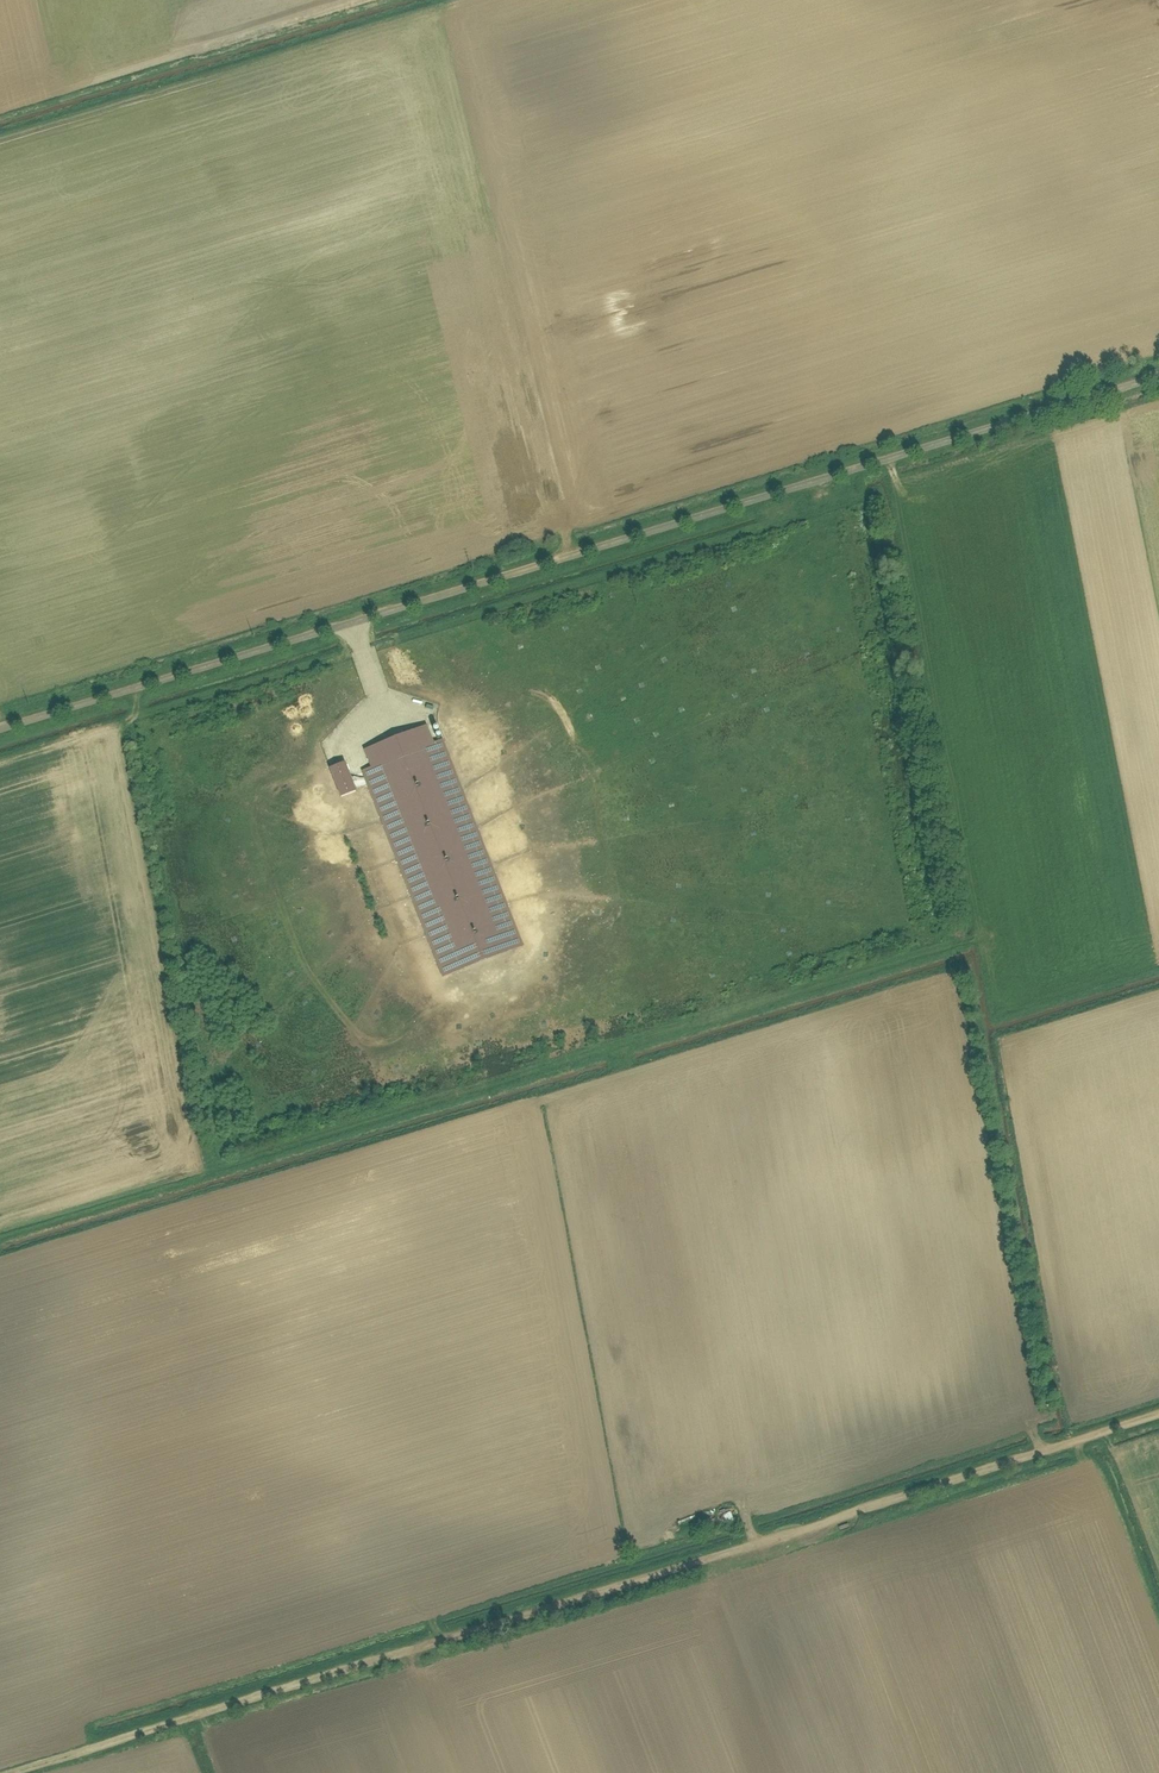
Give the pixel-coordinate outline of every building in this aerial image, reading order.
[(360,769),(441,978),(524,946),(508,904),(443,738),(434,741),(427,723),(363,748),(370,766),(360,769)] [(331,774),(342,803),(359,796),(347,767),(331,774)]
